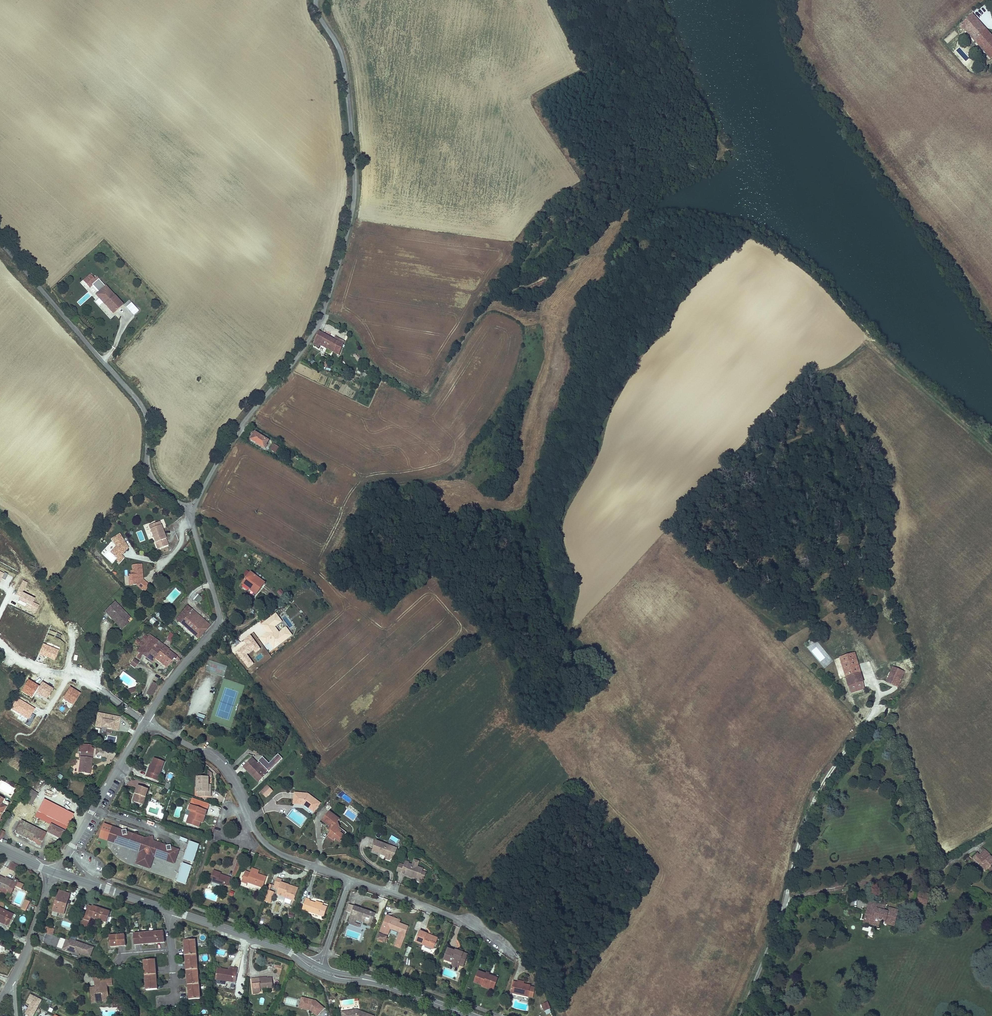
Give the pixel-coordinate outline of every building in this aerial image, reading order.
[(991,43),(991,36),(972,14),(961,26),(983,50),(991,43)] [(947,43),(957,35),(954,32),(945,39),(947,43)] [(991,58),(991,57),(991,43),(983,50),(991,58)] [(960,57),(963,54),(958,48),(955,52),(960,57)] [(90,275),(83,281),(89,288),(99,279),(97,277),(94,279),(90,275)] [(96,295),(112,314),(122,306),(105,287),(96,295)] [(134,315),(139,310),(132,302),(126,307),(134,315)] [(320,345),(332,352),(338,338),(335,337),(334,340),(319,332),(313,343),(313,345),(319,347),(320,345)] [(336,357),(343,340),(338,338),(332,352),(331,356),(336,357)] [(267,442),(253,433),(250,437),(252,438),(250,440),(264,448),(267,442)] [(154,521),(155,525),(150,526),(158,546),(169,542),(160,519),(154,521)] [(116,559),(119,562),(124,557),(121,554),(127,547),(126,545),(119,533),(111,538),(115,545),(110,551),(117,557),(116,559)] [(143,575),(142,563),(132,564),(132,569),(130,569),(130,573),(128,573),(129,584),(135,584),(141,589),(147,582),(143,578),(141,577),(140,577),(140,575),(143,575)] [(242,583),(256,594),(264,582),(250,572),(242,583)] [(197,594),(193,600),(198,604),(203,598),(197,594)] [(103,611),(108,615),(110,613),(120,624),(124,620),(128,616),(113,601),(103,611)] [(175,619),(184,627),(196,613),(187,605),(175,619)] [(120,624),(110,613),(108,615),(121,628),(127,622),(124,620),(120,624)] [(210,626),(196,613),(184,627),(198,640),(210,626)] [(293,637),(286,627),(279,632),(275,627),(282,622),(276,614),(260,625),(266,633),(259,638),(265,646),(269,643),(273,650),(293,637)] [(166,638),(171,643),(176,637),(170,633),(166,638)] [(143,649),(155,659),(166,668),(173,659),(177,662),(179,659),(168,650),(168,649),(154,638),(151,643),(149,642),(149,640),(148,639),(149,638),(145,634),(140,640),(137,637),(134,641),(144,649),(143,649)] [(141,653),(153,662),(155,659),(143,649),(141,653)] [(846,679),(860,674),(853,653),(839,658),(846,679)] [(135,668),(139,662),(134,659),(130,665),(135,668)] [(894,684),(898,675),(902,677),(903,673),(892,668),(886,681),(894,684)] [(863,681),(860,674),(846,679),(849,685),(863,681)] [(158,682),(153,679),(143,692),(148,696),(158,682)] [(120,718),(99,714),(96,726),(118,730),(120,718)] [(90,773),(91,767),(89,766),(90,763),(91,763),(93,752),(82,750),(79,771),(90,773)] [(258,760),(259,761),(258,762),(267,771),(268,770),(269,771),(283,758),(279,753),(269,762),(263,756),(258,760)] [(243,766),(258,782),(268,772),(267,771),(258,762),(253,756),(243,766)] [(164,763),(153,759),(147,773),(146,772),(145,777),(157,781),(164,763)] [(210,793),(208,790),(209,785),(209,779),(197,778),(196,792),(198,792),(198,796),(210,797),(210,793)] [(137,787),(134,795),(136,796),(133,802),(142,805),(147,790),(137,787)] [(28,788),(22,800),(26,802),(29,796),(32,797),(35,792),(28,788)] [(270,793),(266,788),(260,794),(265,798),(270,793)] [(308,793),(295,792),(293,803),(302,804),(304,804),(313,812),(320,802),(308,793)] [(188,811),(190,812),(185,825),(196,828),(198,822),(200,816),(203,817),(204,812),(189,806),(187,811),(188,811)] [(24,821),(28,813),(17,808),(14,816),(24,821)] [(37,819),(44,822),(48,824),(52,817),(41,811),(37,819)] [(55,818),(53,817),(49,825),(48,828),(47,830),(60,837),(67,823),(55,818)] [(328,837),(329,838),(326,842),(333,846),(334,844),(338,847),(342,841),(338,839),(339,836),(337,834),(337,833),(335,827),(336,824),(326,817),(319,827),(327,832),(328,830),(331,833),(328,837)] [(27,830),(24,836),(35,841),(34,843),(39,845),(46,832),(41,830),(41,829),(37,827),(36,828),(19,820),(17,825),(27,830)] [(175,864),(180,850),(172,847),(172,845),(167,846),(167,845),(155,841),(154,836),(146,838),(128,832),(127,830),(122,831),(122,830),(104,824),(99,838),(140,852),(136,864),(150,869),(154,857),(175,864)] [(14,831),(24,836),(27,830),(17,825),(14,831)] [(398,845),(400,840),(391,836),(389,841),(398,845)] [(184,860),(193,863),(199,845),(190,842),(184,860)] [(379,856),(378,858),(384,860),(389,861),(392,850),(373,844),(370,855),(375,857),(376,855),(379,856)] [(989,858),(990,857),(987,854),(988,853),(985,851),(984,852),(979,857),(976,854),(973,858),(986,872),(991,865),(991,862),(989,858)] [(9,868),(17,873),(20,866),(12,862),(9,868)] [(177,881),(186,884),(192,866),(183,863),(177,881)] [(264,887),(267,876),(259,873),(260,870),(252,867),(251,872),(245,870),(242,882),(247,884),(248,882),(264,887)] [(397,867),(394,875),(418,883),(418,882),(421,875),(422,873),(407,868),(406,870),(402,869),(397,867)] [(228,879),(221,876),(221,875),(221,873),(213,871),(209,882),(228,888),(231,878),(228,877),(228,879)] [(4,882),(0,880),(0,891),(3,892),(15,897),(18,890),(25,893),(27,888),(19,885),(20,883),(15,882),(14,883),(14,886),(4,882)] [(293,902),(296,894),(294,893),(294,891),(289,889),(289,887),(280,884),(281,881),(276,880),(274,887),(279,889),(278,892),(277,895),(284,898),(284,899),(293,902)] [(273,893),(266,891),(263,902),(270,904),(273,893)] [(65,914),(71,896),(60,892),(54,910),(65,914)] [(915,904),(925,906),(927,896),(918,894),(915,904)] [(326,909),(322,908),(316,905),(309,903),(310,901),(305,900),(301,911),(323,919),(326,909)] [(888,911),(887,915),(883,913),(886,902),(881,902),(880,909),(876,908),(877,905),(869,903),(867,911),(865,911),(863,920),(867,921),(867,923),(873,924),(872,927),(877,928),(879,922),(881,922),(881,920),(885,921),(884,923),(893,925),(894,917),(896,917),(897,913),(888,911)] [(374,916),(348,906),(345,914),(350,915),(348,922),(353,924),(355,921),(361,923),(367,925),(368,923),(371,924),(374,916)] [(107,924),(108,920),(110,915),(90,907),(82,927),(88,930),(93,919),(107,924)] [(7,927),(8,926),(9,926),(14,915),(0,909),(0,924),(7,927)] [(398,924),(390,921),(391,918),(385,916),(377,940),(384,942),(389,930),(399,934),(394,946),(400,948),(407,928),(398,924)] [(347,925),(359,930),(361,923),(355,921),(353,924),(348,922),(347,925)] [(869,931),(868,936),(872,937),(873,928),(863,926),(862,930),(869,931)] [(134,935),(135,946),(164,944),(163,932),(134,935)] [(432,951),(436,942),(425,938),(426,936),(418,932),(413,943),(432,951)] [(110,949),(124,948),(124,936),(109,937),(110,949)] [(94,948),(70,940),(70,941),(66,940),(62,951),(80,957),(81,956),(91,959),(94,948)] [(183,942),(188,1002),(200,1000),(194,941),(183,942)] [(452,964),(451,967),(457,970),(459,966),(463,968),(466,961),(461,960),(464,954),(458,952),(457,953),(454,952),(454,951),(447,949),(443,960),(452,964)] [(157,990),(155,960),(144,961),(146,991),(157,990)] [(215,981),(222,983),(230,985),(233,973),(225,971),(218,969),(215,981)] [(483,984),(495,988),(498,979),(486,975),(478,972),(474,983),(483,986),(483,984)] [(95,976),(96,988),(108,987),(107,980),(107,974),(95,976)] [(261,990),(274,988),(272,978),(267,978),(267,977),(252,979),(254,995),(259,994),(261,992),(261,990)] [(517,984),(517,983),(513,982),(510,993),(528,997),(531,986),(524,984),(523,986),(517,984)] [(91,989),(92,1000),(98,999),(98,1002),(110,1001),(108,987),(96,988),(91,989)] [(29,1015),(28,1015),(33,1015),(41,1000),(30,995),(26,1002),(30,1004),(25,1014),(29,1015)] [(304,999),(300,1009),(307,1012),(316,1015),(319,1015),(324,1008),(314,1003),(304,999)] [(541,1005),(544,1011),(550,1008),(546,1002),(541,1005)]
